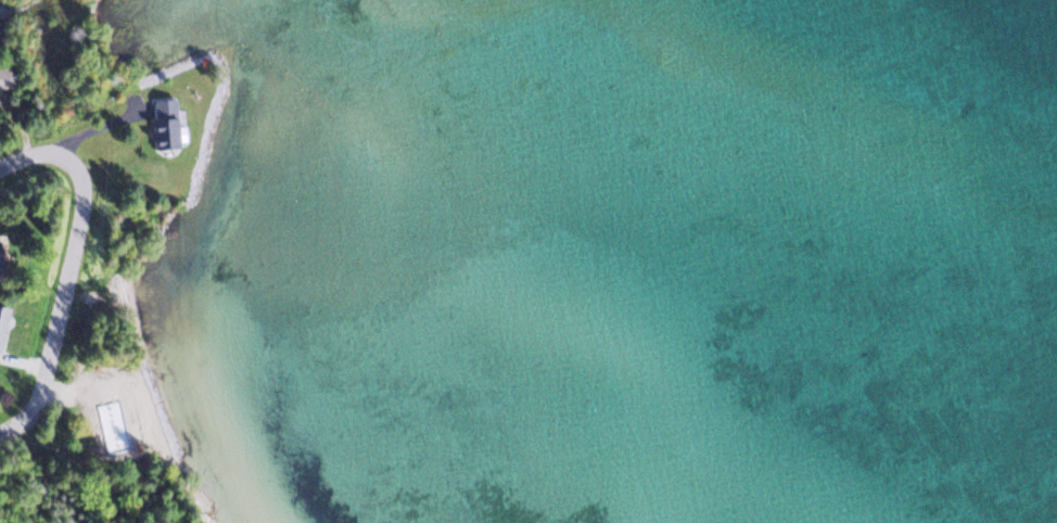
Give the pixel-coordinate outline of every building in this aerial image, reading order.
[(152,147),(174,146),(172,97),(150,98),(152,147)] [(8,305),(0,303),(0,338),(8,305)]
